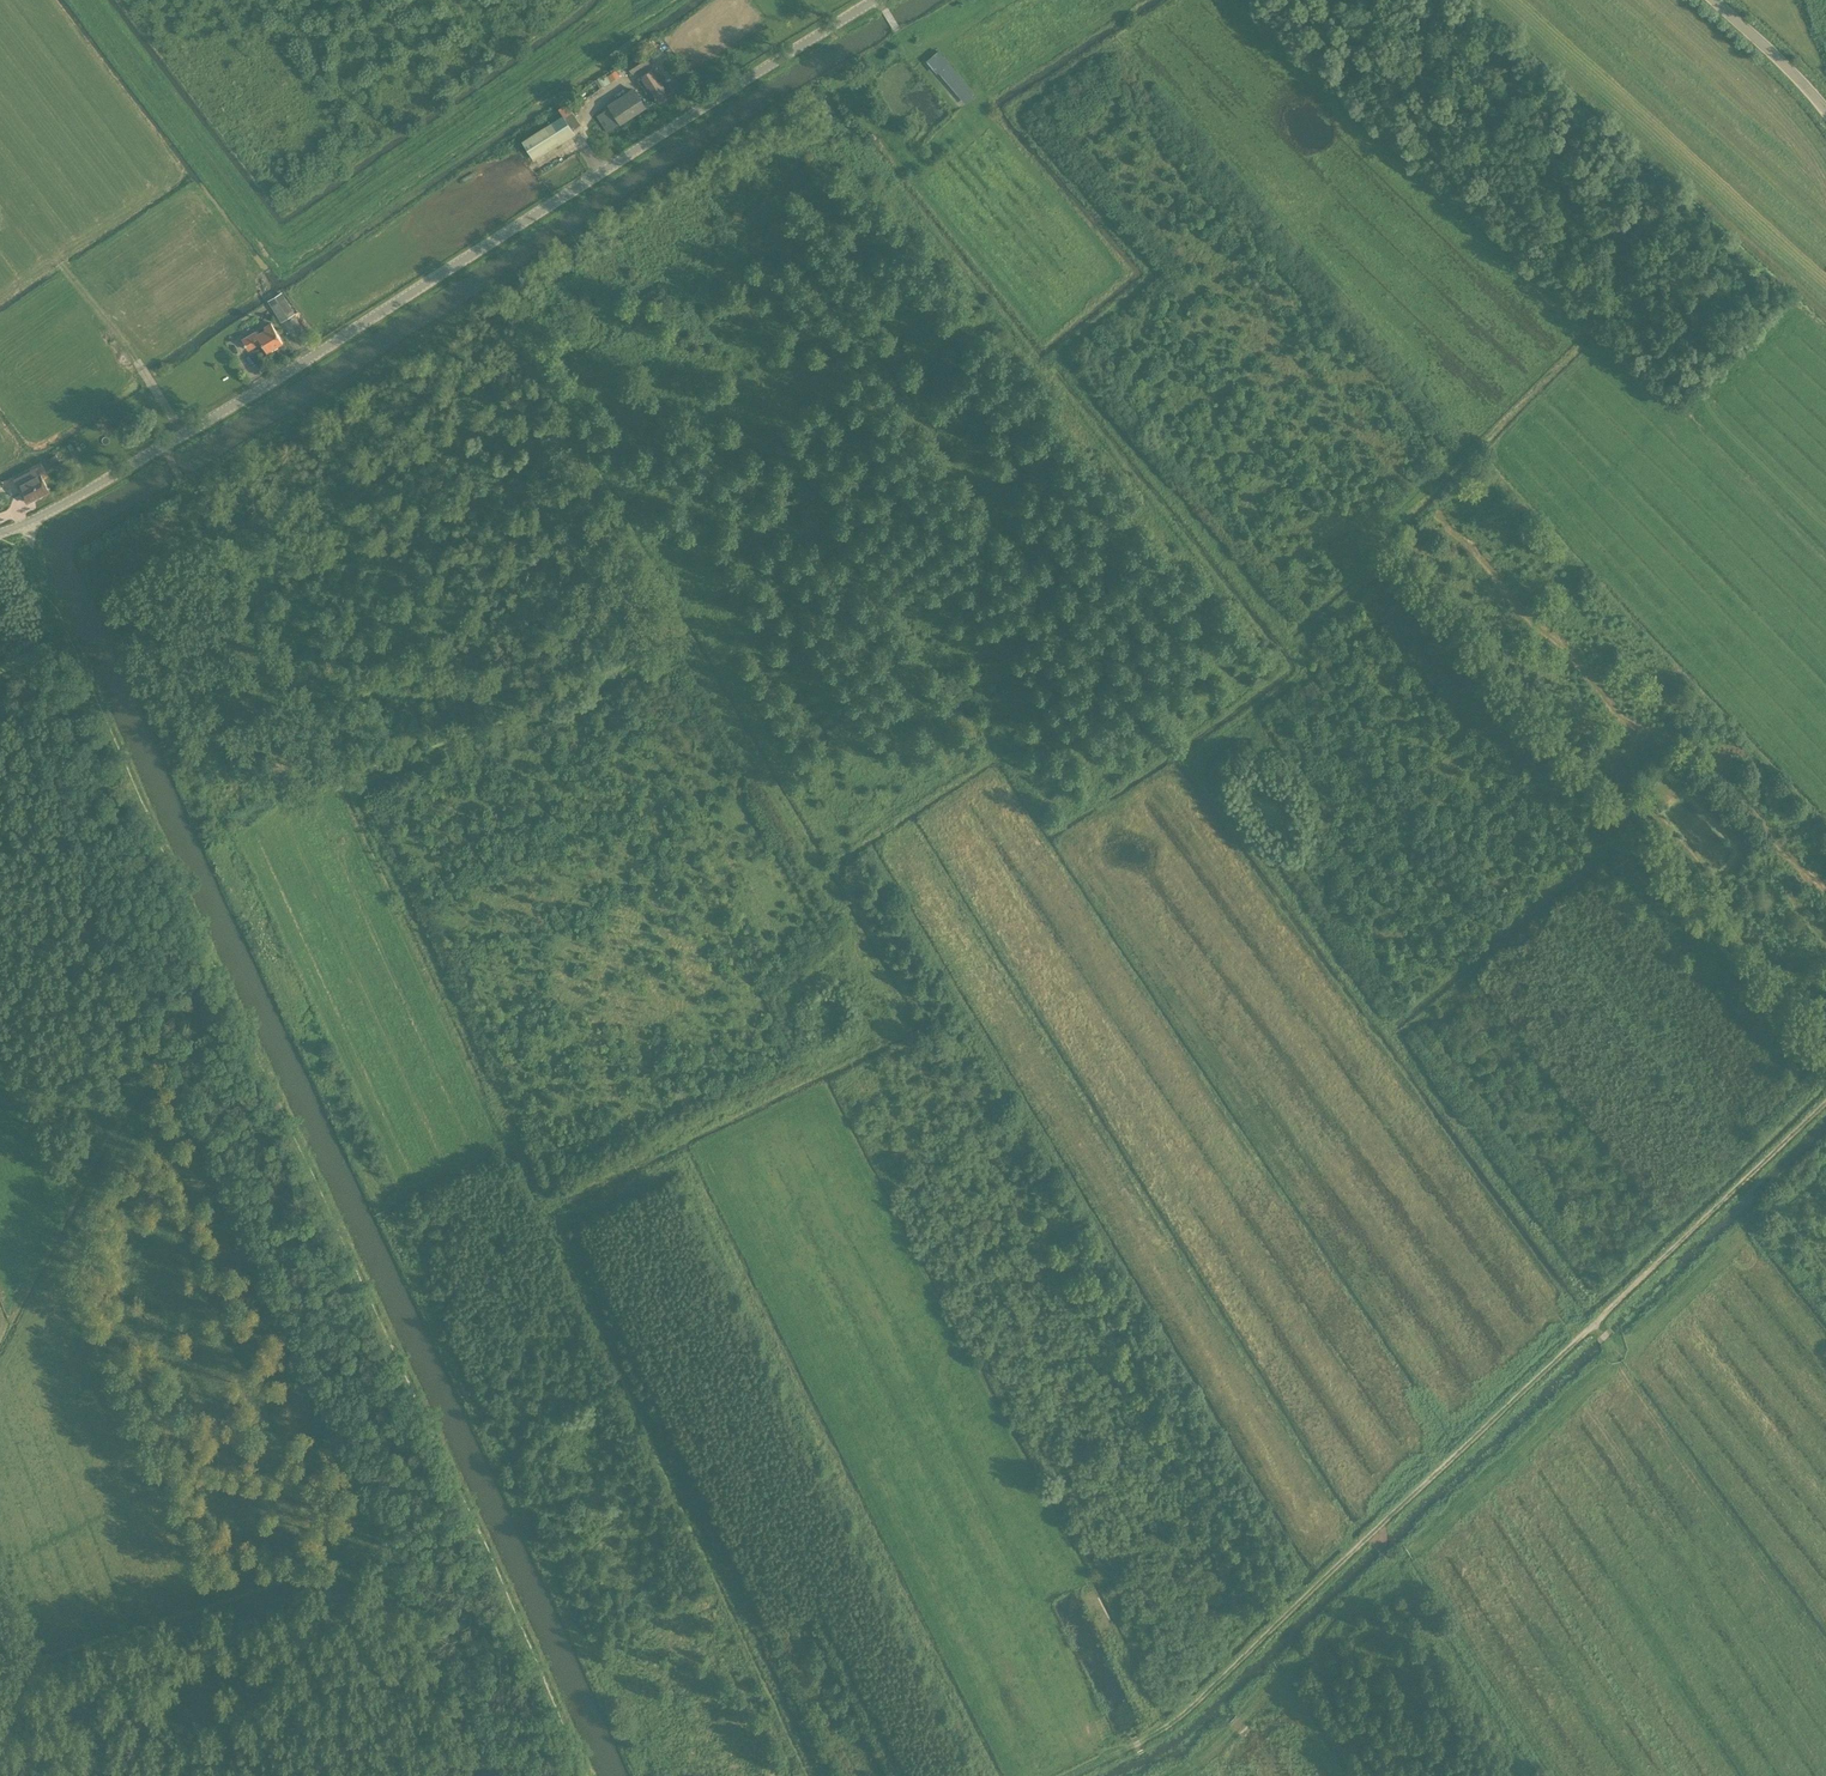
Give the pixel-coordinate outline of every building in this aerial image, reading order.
[(950,62),(939,49),(926,60),(937,73),(939,72),(947,81),(942,85),(947,90),(941,95),(944,99),(937,104),(945,113),(951,108),(955,112),(976,94),(949,63),(950,62)] [(642,52),(625,64),(633,75),(650,63),(642,52)] [(653,68),(636,79),(646,92),(650,90),(659,103),(670,95),(658,75),(653,68)] [(606,74),(573,96),(579,104),(611,82),(606,74)] [(609,107),(596,116),(606,131),(619,123),(620,124),(647,107),(633,87),(607,104),(609,107)] [(564,114),(522,141),(534,160),(576,134),(564,114)] [(282,292),(268,300),(281,322),(295,313),(282,292)] [(256,331),(242,338),(248,349),(261,342),(267,351),(283,342),(272,323),(265,327),(266,329),(258,334),(256,331)] [(57,455),(48,460),(52,467),(61,462),(57,455)] [(30,472),(16,479),(28,502),(49,491),(41,474),(33,478),(30,472)]
